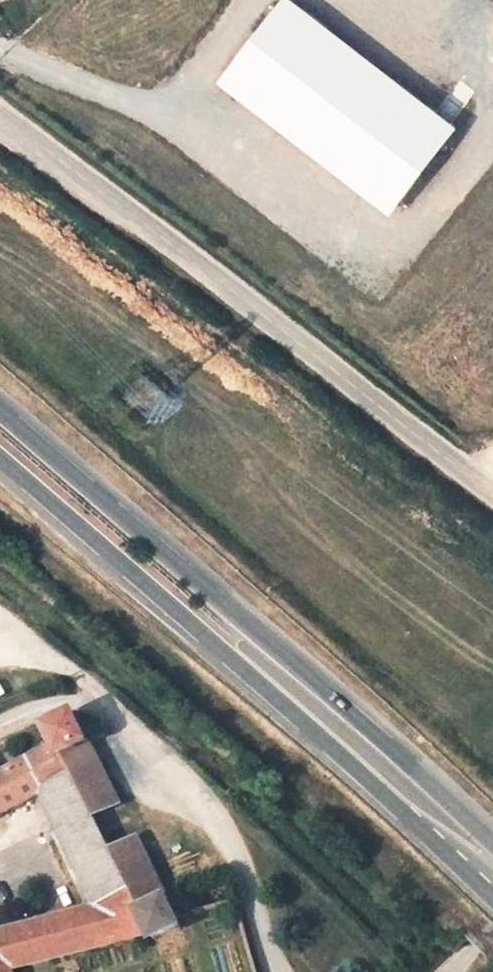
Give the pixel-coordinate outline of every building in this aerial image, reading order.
[(38,803),(91,905),(0,932),(0,971),(15,971),(14,968),(150,930),(155,940),(180,927),(176,919),(166,900),(144,912),(109,846),(95,815),(62,750),(87,739),(73,713),(45,726),(52,736),(45,739),(48,746),(0,769),(0,820),(38,803)] [(118,803),(87,739),(62,750),(95,815),(118,803)] [(133,834),(109,846),(144,912),(166,900),(133,834)]
